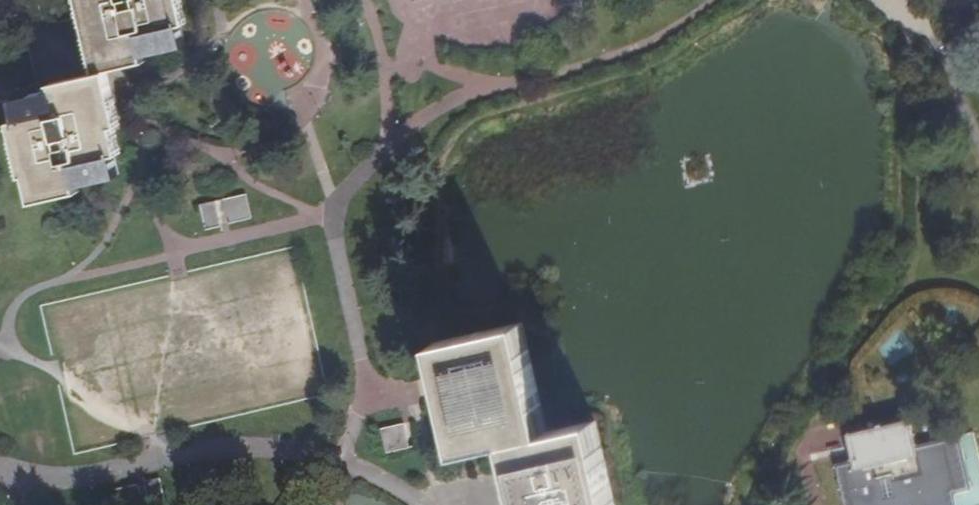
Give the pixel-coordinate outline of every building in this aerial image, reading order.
[(105,68),(147,59),(146,52),(182,46),(181,39),(172,40),(169,25),(178,23),(177,16),(168,16),(165,0),(79,0),(80,5),(75,6),(76,14),(81,13),(85,35),(81,36),(87,71),(105,68)] [(181,39),(178,25),(184,24),(179,0),(165,0),(168,16),(177,16),(178,23),(169,25),(172,40),(181,39)] [(105,68),(87,71),(46,81),(48,89),(16,96),(19,114),(12,114),(9,115),(10,121),(21,120),(23,138),(15,139),(16,146),(17,146),(22,145),(26,167),(21,168),(26,200),(77,191),(76,184),(122,176),(121,167),(116,168),(113,152),(122,150),(120,141),(117,142),(109,143),(107,125),(114,124),(117,124),(115,116),(112,117),(105,118),(101,97),(109,96),(110,95),(105,68)] [(112,117),(109,96),(101,97),(105,118),(112,117)] [(21,120),(10,121),(13,139),(15,139),(23,138),(21,120)] [(109,143),(117,142),(114,124),(107,125),(109,143)] [(17,146),(21,168),(26,167),(22,145),(17,146)] [(202,201),(205,226),(251,221),(248,196),(202,201)] [(509,321),(421,343),(448,452),(494,442),(509,504),(602,504),(582,421),(535,432),(509,321)] [(831,462),(840,504),(951,504),(948,493),(966,488),(957,432),(912,443),(906,416),(842,430),(848,459),(831,462)] [(383,427),(386,452),(410,449),(407,424),(383,427)]
